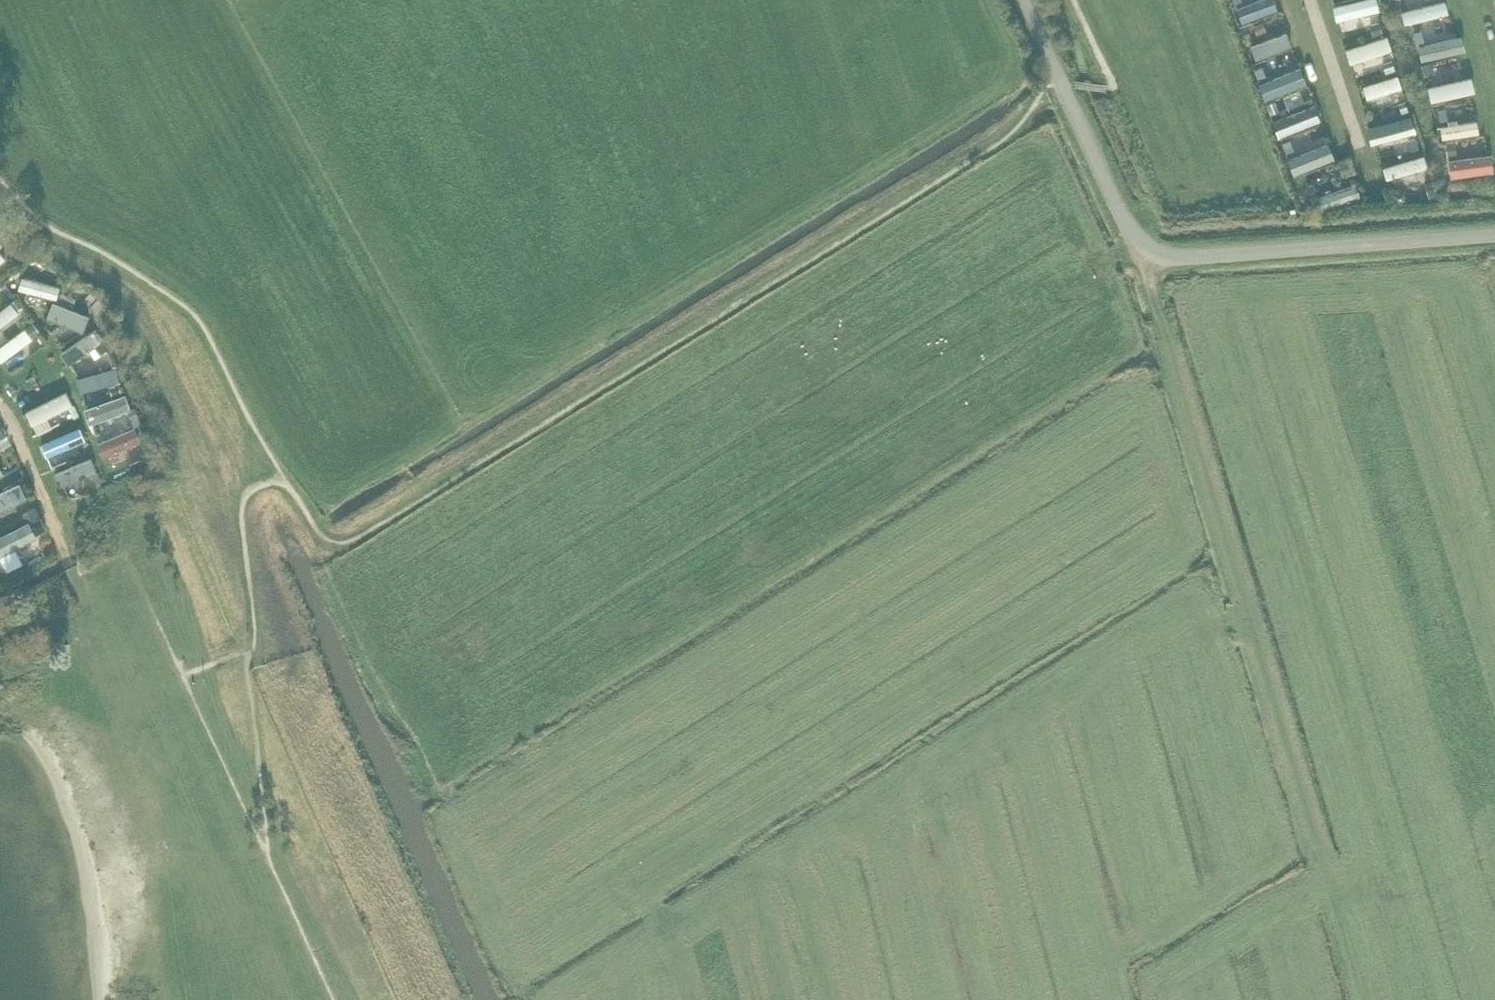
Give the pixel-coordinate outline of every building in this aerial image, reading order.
[(1366,13),(1365,0),(1326,0),(1328,16),(1343,14),(1343,15),(1366,13)] [(1436,14),(1434,0),(1430,0),(1390,5),(1391,19),(1436,14)] [(1486,11),(1494,10),(1494,0),(1484,0),(1486,11)] [(1272,5),(1259,10),(1265,26),(1278,21),(1272,5)] [(1262,22),(1253,26),(1257,36),(1266,32),(1262,22)] [(1370,25),(1373,36),(1382,33),(1379,23),(1370,25)] [(1422,31),(1414,33),(1416,44),(1424,42),(1422,31)] [(1283,53),(1286,61),(1297,57),(1295,49),(1283,53)] [(1390,62),(1383,65),(1386,74),(1393,72),(1390,62)] [(1433,74),(1429,63),(1421,65),(1425,77),(1433,74)] [(1262,67),(1254,70),(1258,80),(1266,77),(1262,67)] [(1429,92),(1455,88),(1453,75),(1427,79),(1429,92)] [(1287,110),(1295,107),(1290,96),(1283,99),(1287,110)] [(1275,102),(1267,105),(1271,115),(1279,112),(1275,102)] [(1436,105),(1439,121),(1447,119),(1443,103),(1436,105)] [(1407,112),(1405,104),(1396,106),(1399,114),(1407,112)] [(1330,140),(1301,149),(1305,162),(1334,153),(1330,140)] [(1290,141),(1282,144),(1286,154),(1294,151),(1290,141)] [(1420,150),(1416,141),(1409,143),(1412,153),(1420,150)] [(1456,153),(1454,141),(1445,143),(1447,154),(1456,153)] [(1347,160),(1337,163),(1342,176),(1352,173),(1347,160)] [(1377,172),(1366,175),(1368,183),(1379,180),(1377,172)] [(1342,180),(1306,192),(1310,204),(1346,192),(1342,180)] [(1438,201),(1432,182),(1424,184),(1430,203),(1438,201)] [(0,233),(0,249),(8,242),(0,232),(0,233)] [(14,255),(8,261),(14,267),(20,261),(14,255)] [(47,264),(39,258),(33,266),(41,272),(47,264)] [(6,285),(46,298),(50,284),(10,272),(6,285)] [(76,300),(62,294),(58,303),(73,309),(76,300)] [(16,300),(13,302),(18,309),(24,305),(18,298),(16,300)] [(8,310),(0,300),(0,317),(8,310)] [(0,334),(0,352),(23,335),(15,324),(0,334)] [(40,333),(34,324),(26,329),(32,338),(40,333)] [(59,362),(89,341),(80,327),(49,349),(59,362)] [(106,340),(97,346),(102,354),(111,348),(106,340)] [(111,349),(107,352),(115,367),(118,365),(111,349)] [(68,386),(101,381),(98,367),(66,372),(68,386)] [(23,424),(63,406),(55,388),(15,407),(23,424)] [(82,420),(118,404),(111,390),(75,406),(82,420)] [(136,409),(128,412),(135,427),(142,424),(136,409)] [(98,457),(131,441),(122,422),(89,438),(98,457)] [(35,455),(69,439),(64,426),(29,442),(35,455)] [(45,467),(50,483),(85,470),(79,454),(45,467)] [(139,461),(130,465),(133,472),(142,468),(139,461)] [(17,495),(10,479),(0,484),(0,503),(17,495)] [(26,514),(30,522),(39,518),(35,510),(26,514)] [(39,518),(30,522),(35,534),(44,530),(39,518)] [(12,562),(5,544),(26,537),(19,519),(0,527),(0,566),(12,562)]
